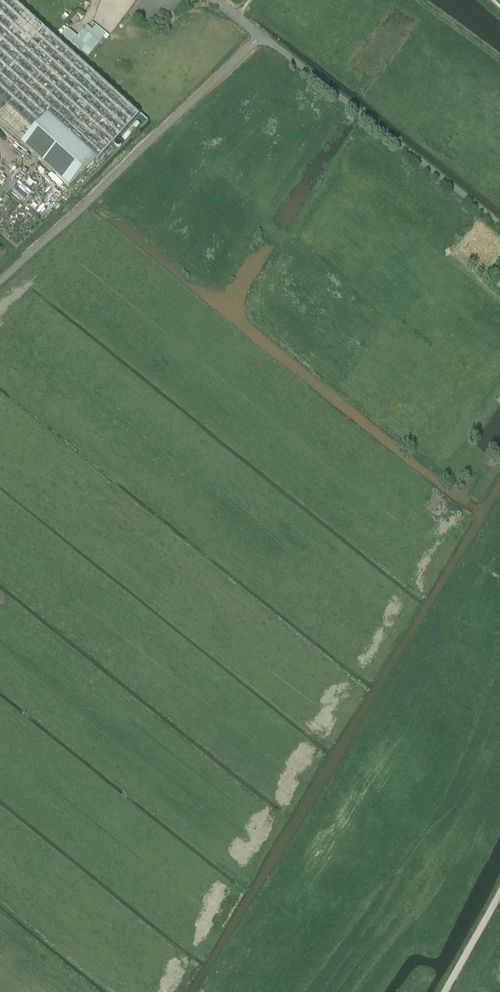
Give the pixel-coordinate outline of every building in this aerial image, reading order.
[(95,157),(98,160),(138,116),(11,0),(0,0),(0,100),(7,107),(0,114),(0,125),(20,143),(20,144),(67,187),(95,157)] [(87,56),(95,47),(98,43),(88,35),(92,30),(87,26),(83,30),(76,38),(72,42),(79,49),(87,56)]
